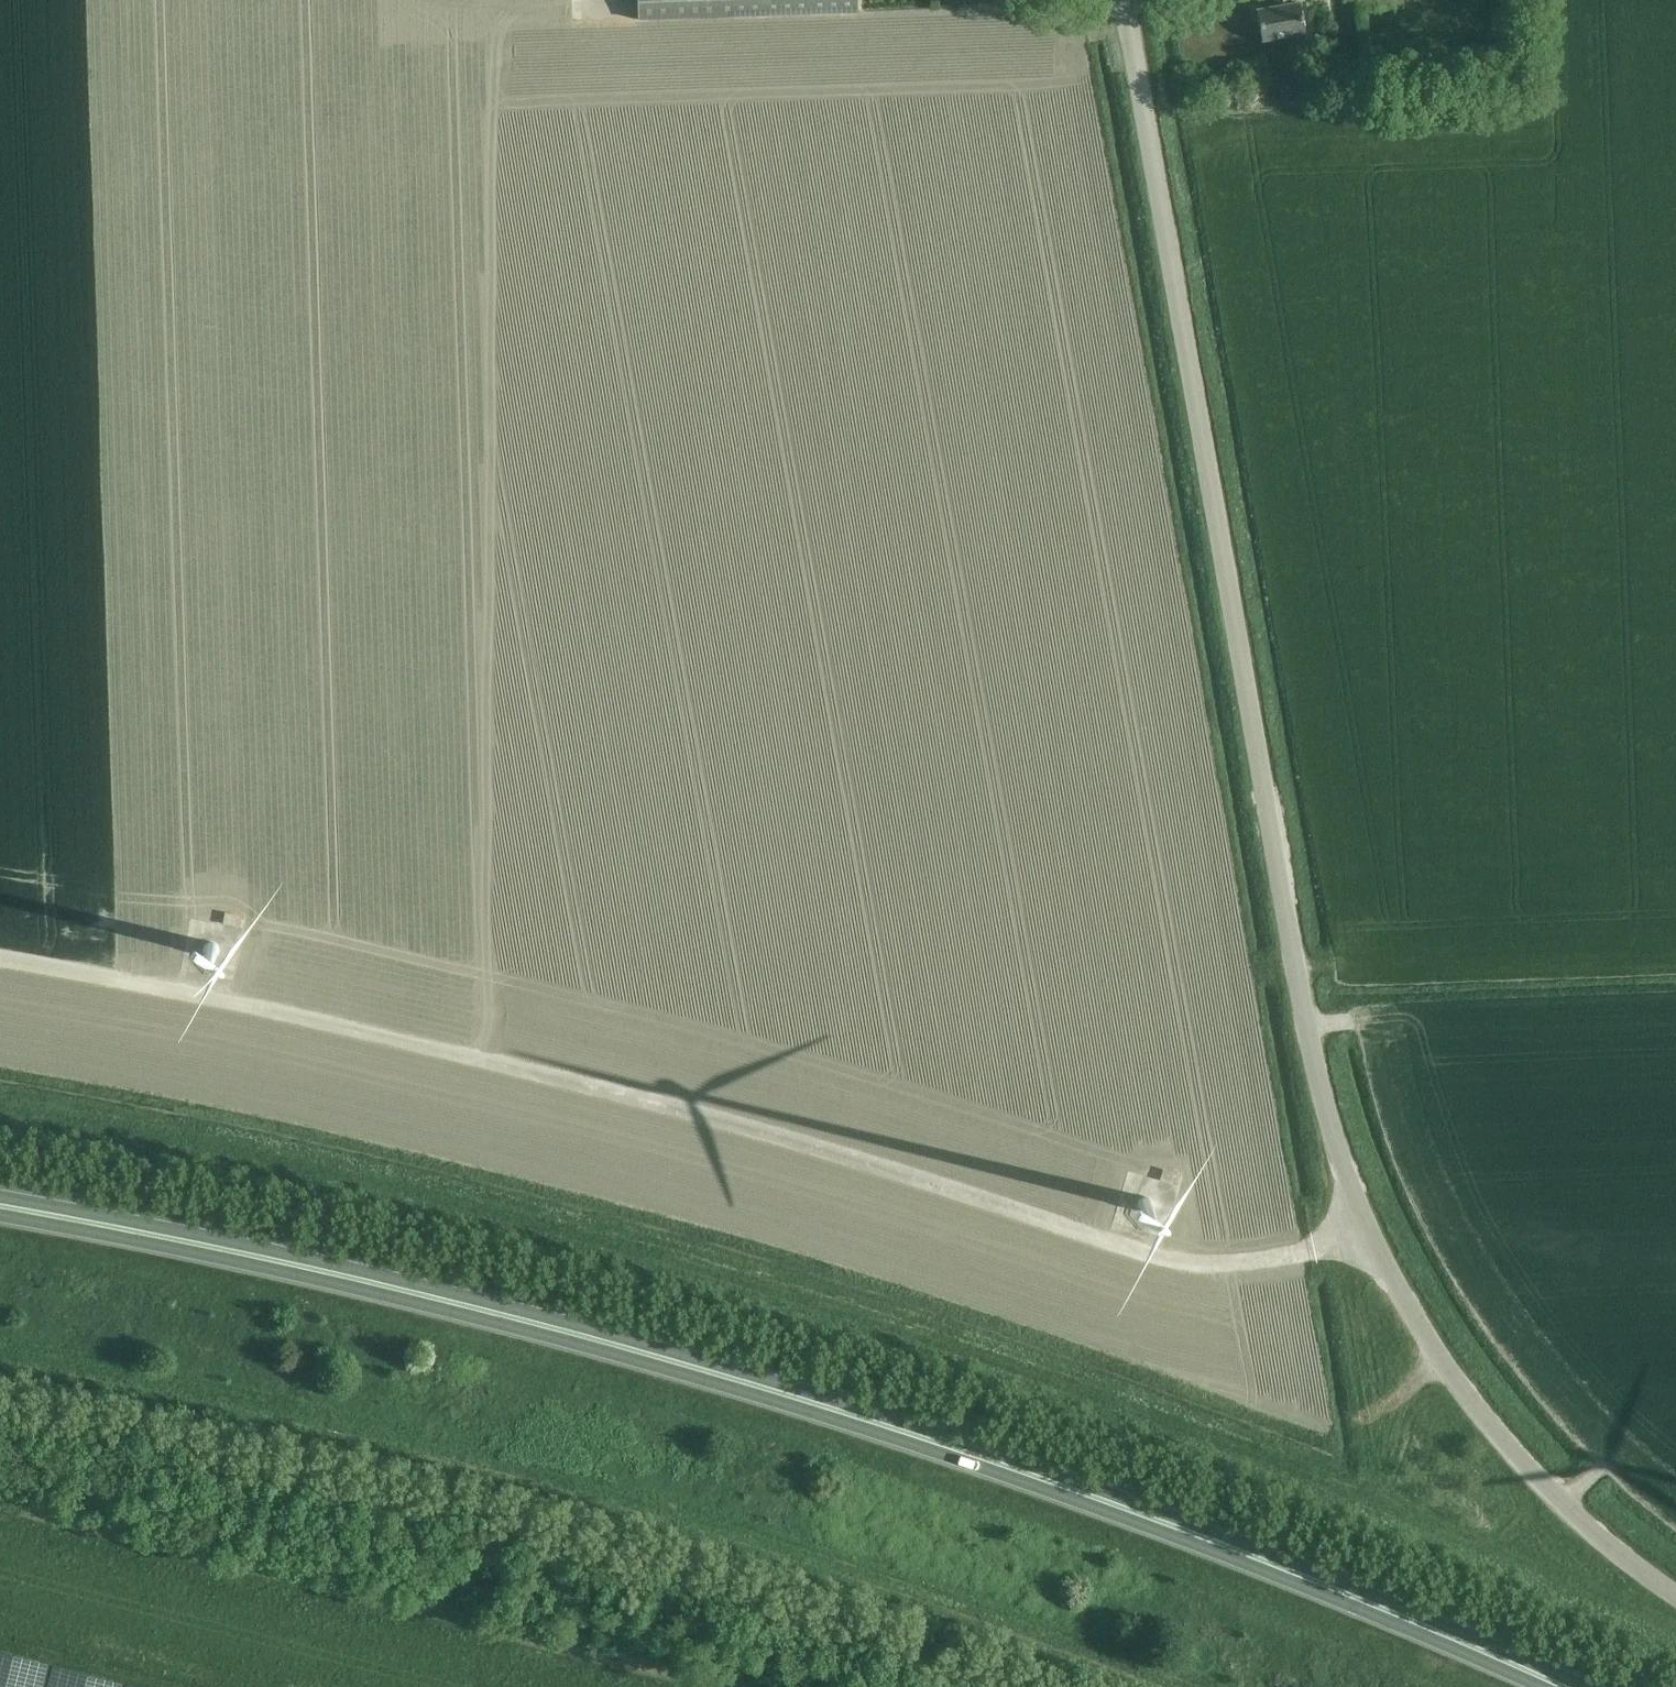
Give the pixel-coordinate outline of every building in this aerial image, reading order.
[(636,17),(854,12),(854,0),(635,0),(636,17)] [(1255,7),(1261,39),(1305,31),(1299,0),(1293,0),(1287,1),(1287,0),(1272,0),(1272,4),(1255,7)] [(204,946),(203,948),(203,950),(204,953),(206,955),(208,956),(210,956),(213,956),(215,955),(217,954),(218,952),(218,949),(218,947),(217,945),(216,943),(214,942),(211,941),(209,941),(207,942),(205,944),(204,946)] [(1138,1200),(1137,1203),(1137,1205),(1138,1207),(1140,1209),(1142,1211),(1144,1211),(1147,1211),(1149,1210),(1151,1209),(1152,1207),(1153,1205),(1153,1202),(1152,1200),(1150,1198),(1148,1197),(1146,1196),(1144,1196),(1141,1197),(1139,1198),(1138,1200)]
